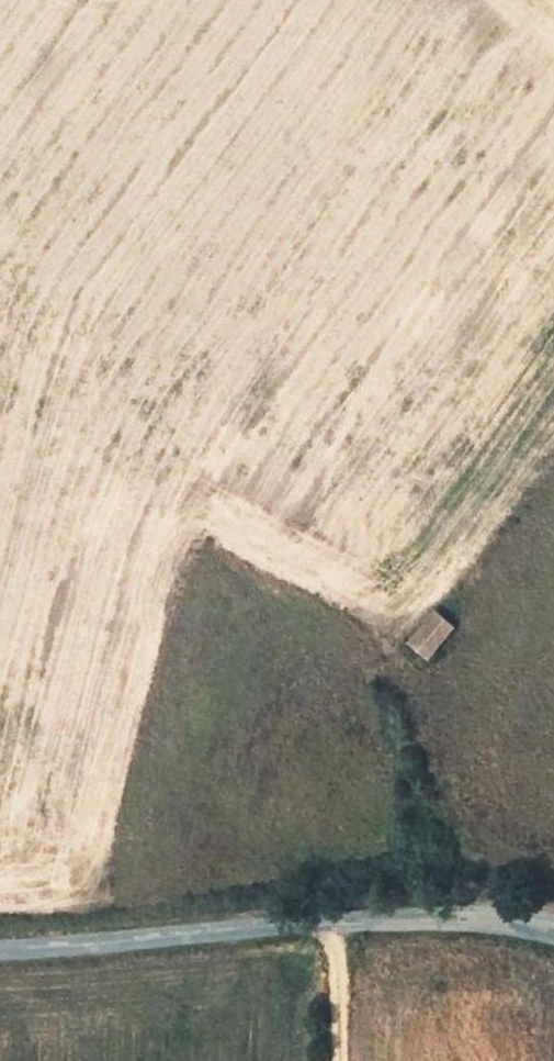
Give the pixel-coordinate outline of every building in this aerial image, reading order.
[(424,637),(446,616),(432,601),(410,621),(424,637)]
